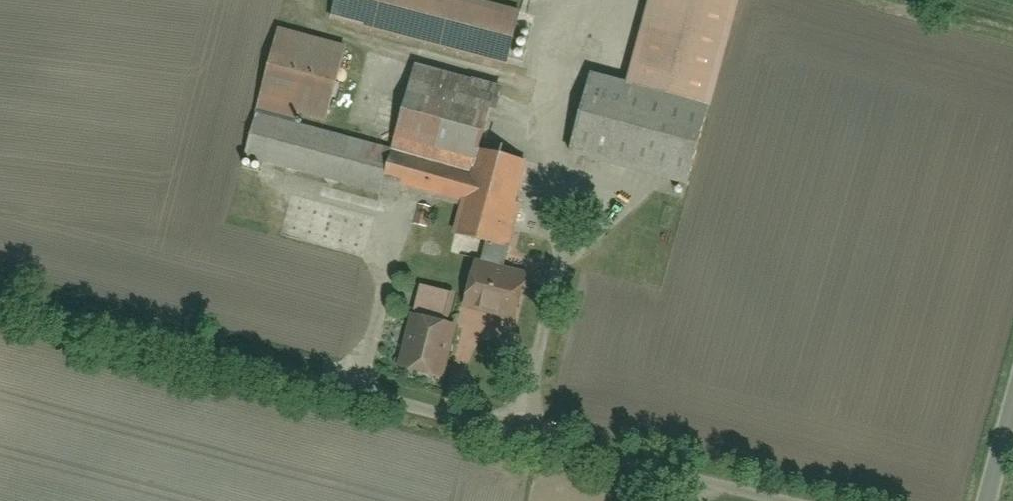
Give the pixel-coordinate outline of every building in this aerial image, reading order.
[(333,19),(507,69),(521,17),(461,0),(339,0),(333,19)] [(627,92),(709,115),(741,0),(652,0),(627,92)] [(277,32),(259,106),(329,123),(347,49),(277,32)] [(490,89),(415,70),(397,142),(472,161),(490,89)] [(592,86),(573,156),(687,187),(706,116),(592,86)] [(392,207),(399,186),(468,205),(459,237),(508,251),(532,166),(480,152),(474,172),(263,112),(248,166),(392,207)] [(481,266),(469,307),(516,320),(527,279),(481,266)] [(460,288),(424,278),(418,300),(454,310),(460,288)] [(421,309),(403,373),(441,383),(459,319),(421,309)]
